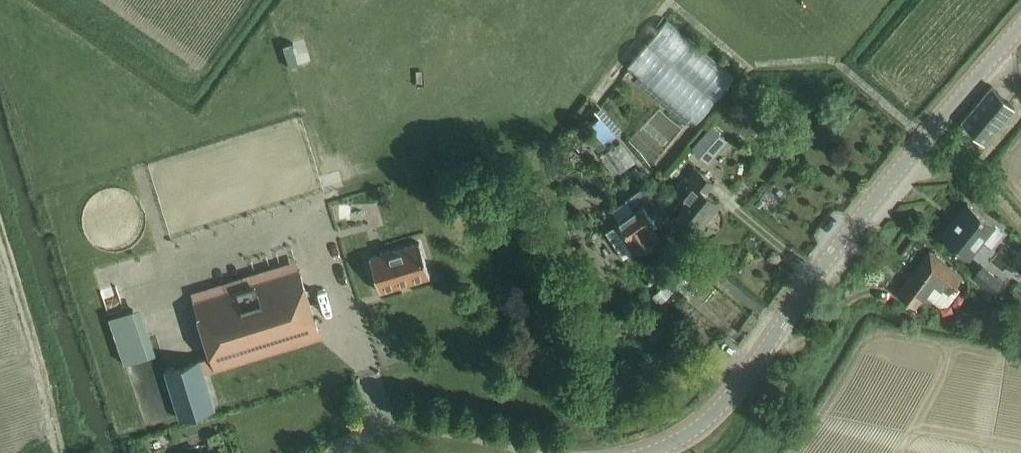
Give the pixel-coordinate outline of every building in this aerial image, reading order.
[(635,56),(703,108),(743,55),(675,3),(635,56)] [(984,142),(1016,105),(992,84),(960,121),(984,142)] [(613,125),(629,111),(613,94),(598,108),(613,125)] [(779,107),(778,118),(794,119),(794,108),(779,107)] [(604,144),(615,133),(599,116),(588,126),(604,144)] [(707,161),(726,139),(709,126),(691,147),(707,161)] [(694,233),(711,214),(708,211),(717,200),(706,191),(714,182),(697,167),(676,191),(686,200),(679,208),(689,216),(683,223),(694,233)] [(653,195),(645,184),(627,196),(635,207),(617,219),(618,221),(604,231),(623,258),(637,248),(638,249),(656,237),(648,226),(668,212),(655,193),(653,195)] [(966,201),(940,235),(968,257),(983,237),(991,243),(1002,229),(966,201)] [(419,242),(369,257),(376,281),(379,291),(429,276),(419,242)] [(1009,272),(1017,255),(995,244),(987,261),(1009,272)] [(698,262),(706,274),(727,260),(719,248),(698,262)] [(948,304),(960,288),(954,284),(962,273),(946,261),(929,249),(898,292),(915,304),(923,294),(939,306),(948,304)] [(991,292),(1001,279),(981,264),(971,276),(991,292)] [(180,418),(214,408),(203,371),(320,335),(299,269),(183,305),(199,357),(164,368),(180,418)] [(658,302),(671,290),(664,282),(651,294),(658,302)] [(123,362),(147,355),(133,307),(109,315),(123,362)]
